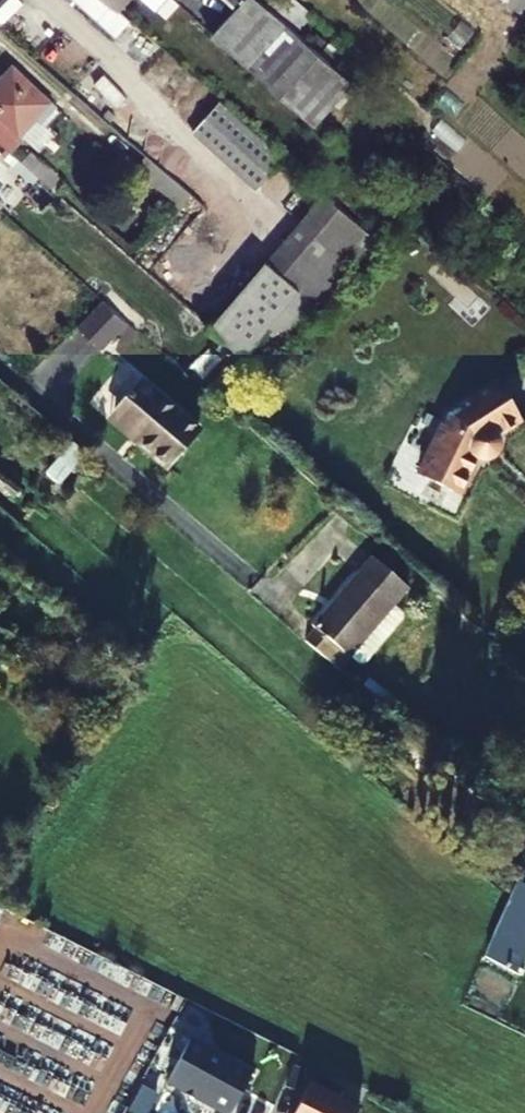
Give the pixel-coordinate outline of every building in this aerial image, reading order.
[(285,20),(263,0),(244,0),(239,5),(214,33),(316,125),(354,82),(285,20)] [(285,20),(300,3),(296,0),(263,0),(285,20)] [(521,27),(524,21),(524,0),(485,0),(521,27)] [(11,150),(25,136),(21,133),(38,115),(43,120),(44,119),(57,105),(14,67),(0,82),(0,141),(11,150)] [(288,158),(223,100),(196,130),(261,188),(288,158)] [(57,105),(44,119),(49,124),(62,110),(57,105)] [(49,124),(44,119),(43,120),(38,115),(21,133),(25,136),(39,149),(56,130),(49,124)] [(26,164),(24,161),(11,150),(0,141),(0,159),(17,175),(26,164)] [(193,194),(148,155),(139,165),(183,205),(193,194)] [(268,260),(317,304),(380,240),(326,192),(268,260)] [(172,291),(200,252),(179,237),(151,275),(172,291)] [(257,365),(317,304),(268,260),(211,325),(257,365)] [(77,329),(107,356),(132,329),(102,302),(77,329)] [(521,419),(495,381),(447,410),(418,474),(459,491),(475,458),(486,459),(495,454),(499,448),(499,442),(498,434),(521,419)] [(198,430),(143,382),(115,413),(142,436),(138,441),(166,465),(198,430)] [(86,451),(75,442),(48,474),(58,482),(86,451)] [(411,590),(377,559),(315,628),(351,659),(411,590)] [(169,1083),(227,1112),(232,1112),(253,1072),(192,1040),(169,1083)] [(312,1082),(297,1112),(358,1112),(361,1107),(312,1082)] [(128,1108),(137,1112),(144,1112),(155,1091),(140,1084),(128,1108)]
